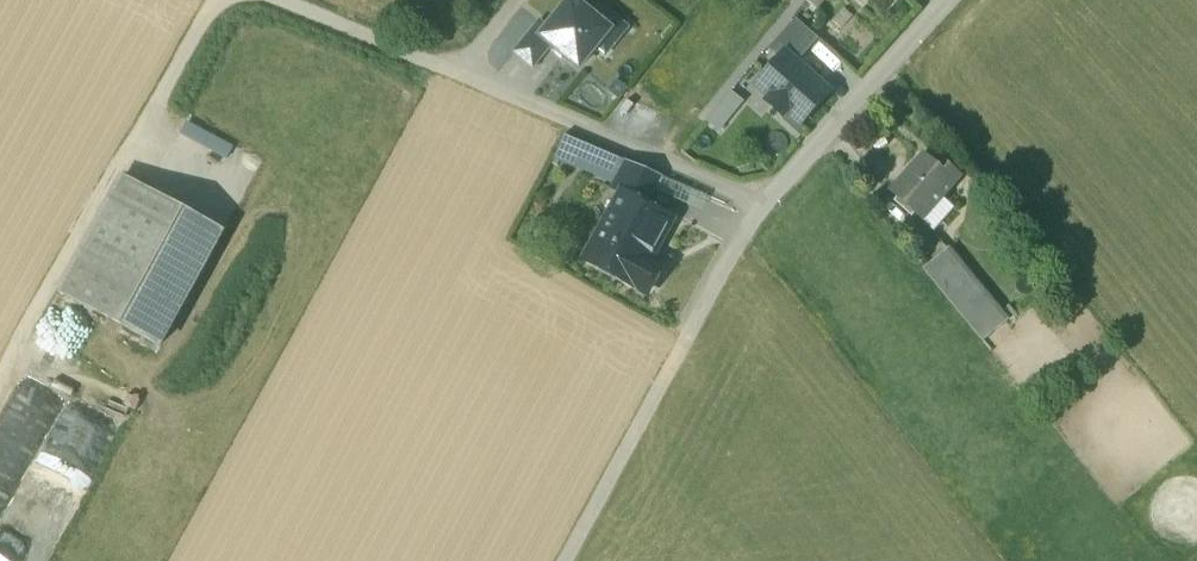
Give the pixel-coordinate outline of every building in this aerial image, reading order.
[(575,0),(571,0),(548,28),(541,36),(551,45),(579,68),(611,29),(575,0)] [(807,0),(817,9),(824,0),(807,0)] [(819,39),(795,18),(768,47),(781,58),(786,53),(797,63),(819,39)] [(540,22),(514,52),(533,67),(551,45),(541,36),(548,28),(540,22)] [(797,63),(786,53),(781,58),(756,85),(771,98),(767,102),(783,116),(787,112),(801,125),(830,92),(797,63)] [(939,167),(924,154),(891,192),(922,220),(942,197),(961,176),(944,161),(939,167)] [(659,174),(628,161),(623,169),(653,185),(659,174)] [(653,185),(623,169),(612,191),(621,196),(623,192),(644,203),(653,185)] [(226,234),(124,176),(59,289),(161,347),(226,234)] [(710,195),(663,177),(658,191),(704,209),(710,195)] [(644,203),(623,192),(621,196),(591,251),(610,261),(606,268),(648,291),(661,267),(650,261),(673,219),(644,203)] [(942,197),(922,220),(934,232),(955,208),(942,197)] [(947,248),(923,269),(964,319),(989,298),(947,248)] [(989,298),(964,319),(982,341),(1007,321),(989,298)] [(3,500),(10,488),(10,482),(20,461),(10,462),(17,449),(25,449),(28,444),(13,444),(13,434),(8,431),(14,420),(0,420),(0,500),(3,500)]
